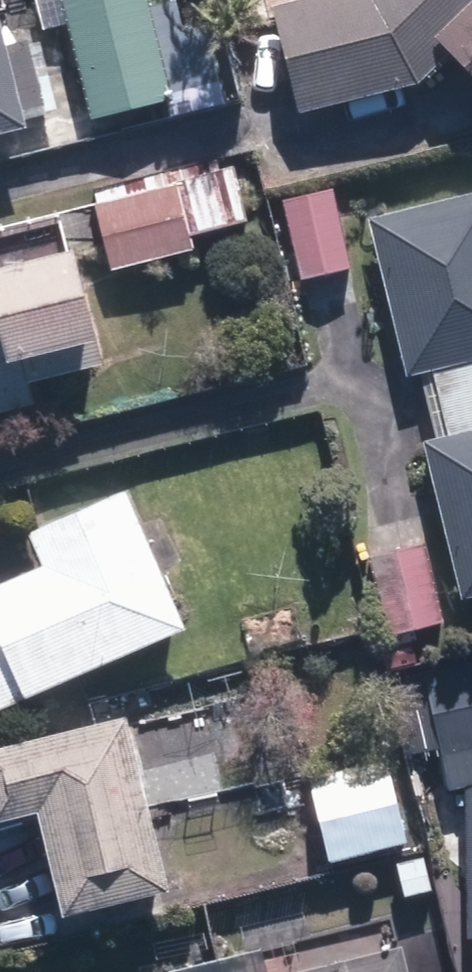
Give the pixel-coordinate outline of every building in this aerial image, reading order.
[(60,0),(91,125),(173,106),(147,0),(61,0),(60,0)] [(272,8),(298,120),(420,89),(446,63),(471,86),(471,0),(309,0),(272,8)] [(27,138),(0,31),(0,144),(27,138)] [(179,188),(96,209),(113,276),(196,255),(179,188)] [(333,193),(285,203),(301,281),(349,272),(333,193)] [(368,223),(407,380),(432,374),(471,364),(471,198),(368,223)] [(34,413),(28,391),(105,372),(77,259),(0,278),(0,421),(34,413)] [(432,374),(448,441),(471,435),(471,364),(432,374)] [(423,447),(462,604),(471,601),(471,435),(448,441),(423,447)] [(42,571),(0,589),(0,714),(187,634),(126,495),(27,537),(42,571)] [(470,792),(471,936),(471,664),(425,676),(456,796),(470,792)] [(0,754),(0,824),(36,816),(61,921),(167,896),(126,724),(0,754)] [(309,787),(329,866),(407,847),(387,768),(309,787)] [(395,866),(404,901),(432,894),(423,859),(395,866)] [(322,971),(450,971),(440,931),(395,941),(398,954),(322,971)]
